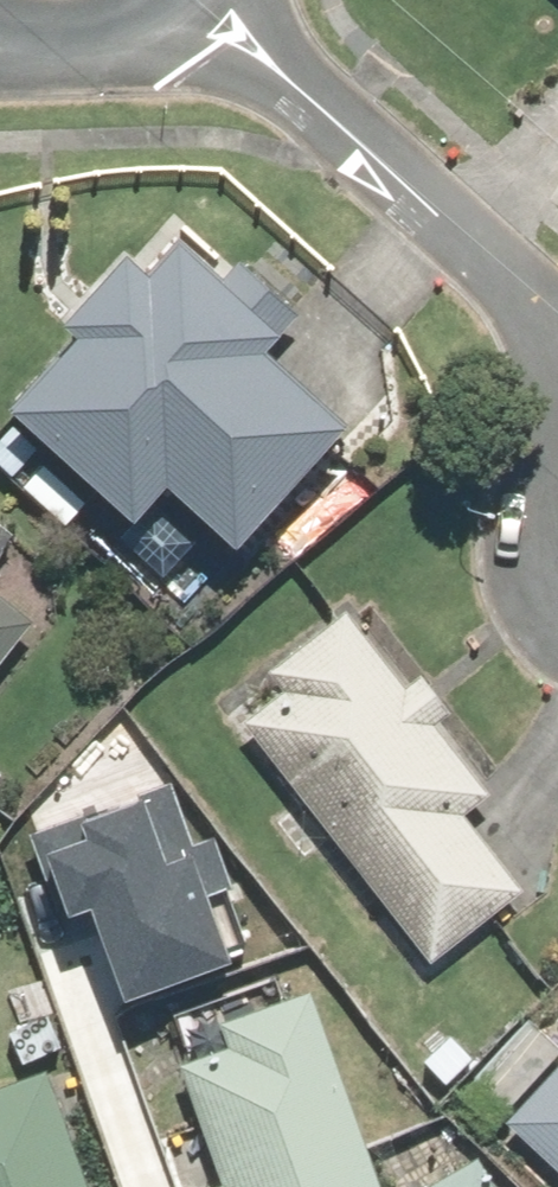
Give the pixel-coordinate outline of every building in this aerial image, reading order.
[(0,411),(0,415),(10,424),(0,436),(0,479),(1,480),(32,444),(91,497),(124,461),(224,551),(333,431),(254,360),(275,337),(161,233),(131,265),(113,249),(42,328),(60,344),(0,411)] [(24,625),(0,607),(0,655),(24,625)] [(334,612),(216,702),(421,969),(515,897),(455,818),(481,798),(426,726),(439,716),(410,678),(394,690),(334,612)] [(299,993),(205,1027),(213,1049),(165,1067),(208,1186),(370,1186),(299,993)] [(494,1125),(557,1184),(557,1055),(494,1125)] [(36,1073),(0,1086),(0,1186),(77,1186),(36,1073)] [(468,1160),(418,1186),(483,1186),(468,1160)]
